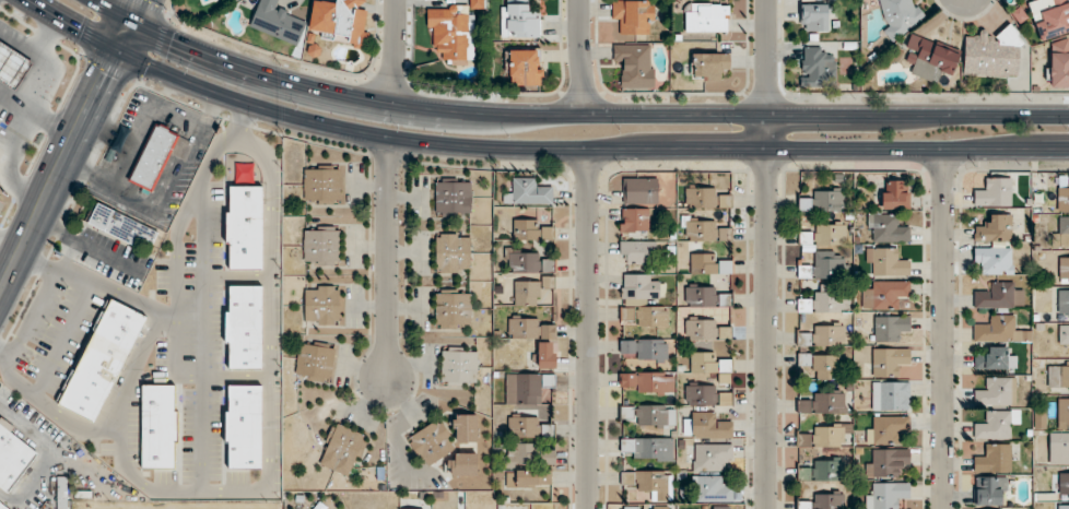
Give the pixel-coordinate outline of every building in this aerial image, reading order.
[(297,47),(307,23),(276,11),(280,0),(261,0),(250,28),(297,47)] [(308,30),(322,33),(320,40),(366,50),(370,34),(363,32),(368,11),(362,9),(364,0),(337,0),(336,5),(315,0),(308,30)] [(473,9),(483,9),(483,0),(470,0),(470,6),(427,7),(428,30),(435,30),(435,64),(473,64),(473,9)] [(884,32),(918,32),(918,0),(884,0),(884,32)] [(1029,3),(1039,41),(1068,33),(1068,0),(1039,0),(1029,3)] [(540,39),(540,13),(528,13),(528,1),(501,1),(501,39),(540,39)] [(654,1),(612,1),(612,23),(622,23),(622,35),(654,35),(654,1)] [(729,33),(729,5),(686,5),(686,33),(729,33)] [(829,32),(829,5),(801,5),(801,32),(829,32)] [(963,76),(1018,79),(1020,35),(966,32),(963,76)] [(960,50),(910,35),(906,49),(917,53),(911,74),(937,82),(940,72),(952,76),(960,50)] [(35,61),(0,41),(0,81),(18,91),(35,61)] [(1050,42),(1050,89),(1068,89),(1068,42),(1050,42)] [(654,88),(654,45),(613,45),(613,66),(623,66),(623,88),(654,88)] [(802,83),(835,83),(835,49),(802,49),(802,83)] [(543,50),(508,50),(508,87),(543,86),(543,50)] [(729,55),(692,55),(692,80),(729,80),(729,55)] [(180,135),(156,124),(129,182),(153,193),(180,135)] [(254,164),(235,164),(235,182),(254,182),(254,164)] [(340,167),(303,167),(303,204),(340,204),(340,167)] [(471,179),(435,179),(436,217),(471,217),(471,179)] [(541,180),(514,179),(514,192),(505,191),(504,204),(551,206),(552,189),(540,189),(541,180)] [(624,204),(657,204),(657,179),(624,179),(624,204)] [(986,179),(986,191),(974,191),(974,206),(1011,206),(1011,179),(986,179)] [(909,210),(909,182),(882,182),(882,210),(909,210)] [(1058,184),(1058,213),(1068,213),(1068,184),(1058,184)] [(263,271),(263,186),(225,186),(225,271),(263,271)] [(732,209),(732,196),(721,196),(721,189),(685,189),(685,209),(732,209)] [(812,201),(799,201),(799,212),(844,212),(844,190),(812,190),(812,201)] [(151,250),(159,232),(97,203),(86,226),(141,252),(143,247),(151,250)] [(620,233),(648,233),(648,209),(620,209),(620,233)] [(898,215),(868,215),(868,243),(909,243),(909,226),(898,226),(898,215)] [(1011,215),(985,215),(985,226),(974,226),(974,242),(1011,242),(1011,215)] [(1056,217),(1056,249),(1068,249),(1068,217),(1056,217)] [(717,219),(683,219),(683,242),(717,242),(717,219)] [(514,241),(554,241),(554,230),(540,230),(540,221),(514,221),(514,241)] [(846,225),(812,225),(812,234),(800,234),(800,246),(846,246),(846,225)] [(340,265),(340,227),(303,227),(303,265),(340,265)] [(436,235),(436,274),(470,274),(470,235),(436,235)] [(655,242),(620,242),(620,265),(655,265),(655,242)] [(909,277),(909,260),(898,260),(898,249),(868,249),(868,277),(909,277)] [(985,276),(1012,276),(1012,249),(974,249),(974,267),(985,267),(985,276)] [(554,261),(539,261),(539,250),(505,250),(505,274),(554,274),(554,261)] [(798,279),(843,279),(843,252),(811,252),(811,266),(798,266),(798,279)] [(691,275),(730,275),(730,264),(718,264),(718,254),(691,254),(691,275)] [(1068,283),(1068,254),(1060,254),(1060,283),(1068,283)] [(622,275),(622,303),(638,303),(638,300),(658,300),(658,275),(622,275)] [(873,291),(862,291),(862,309),(898,309),(898,299),(909,299),(909,282),(873,282),(873,291)] [(974,293),(974,310),(1023,310),(1023,283),(987,283),(987,293),(974,293)] [(226,286),(226,371),(263,371),(263,286),(226,286)] [(304,326),(340,326),(340,287),(304,287),(304,326)] [(719,287),(686,287),(686,307),(719,307),(719,287)] [(471,290),(435,290),(436,329),(471,328),(471,290)] [(1068,317),(1068,291),(1058,291),(1058,317),(1068,317)] [(841,313),(841,292),(813,292),(813,300),(798,300),(798,313),(841,313)] [(58,407),(98,424),(145,315),(106,298),(58,407)] [(634,328),(668,328),(668,308),(621,307),(621,319),(634,319),(634,328)] [(985,325),(973,325),(973,343),(1031,343),(1031,330),(1017,330),(1017,316),(985,316),(985,325)] [(508,340),(555,340),(556,327),(541,327),(541,318),(509,317),(508,340)] [(910,330),(910,317),(874,317),(874,342),(898,342),(898,330),(910,330)] [(719,320),(686,320),(686,341),(731,341),(731,329),(719,329),(719,320)] [(844,347),(844,325),(813,325),(813,335),(798,335),(798,347),(844,347)] [(1060,346),(1068,346),(1068,325),(1060,325),(1060,346)] [(667,340),(620,340),(620,360),(667,360),(667,340)] [(295,378),(331,382),(336,346),(299,341),(295,378)] [(538,370),(556,370),(556,343),(538,343),(538,370)] [(1007,358),(1007,348),(985,348),(985,358),(975,358),(975,370),(1016,369),(1016,358),(1007,358)] [(477,349),(442,349),(442,386),(477,387),(477,349)] [(873,377),(898,377),(898,368),(910,368),(910,350),(873,350),(873,377)] [(838,356),(798,356),(798,368),(812,368),(812,380),(838,380),(838,356)] [(719,383),(731,383),(731,362),(719,362),(719,383)] [(1068,393),(1068,362),(1060,362),(1060,393),(1068,393)] [(674,374),(620,374),(620,394),(674,394),(674,374)] [(543,387),(555,387),(555,375),(506,375),(506,405),(543,405),(543,387)] [(986,390),(975,390),(975,406),(1015,406),(1015,379),(986,379),(986,390)] [(872,411),(910,411),(910,383),(872,383),(872,411)] [(177,385),(142,385),(142,470),(177,470),(177,385)] [(262,470),(262,386),(226,385),(225,470),(262,470)] [(718,385),(685,385),(685,406),(731,406),(731,394),(718,394),(718,385)] [(845,393),(808,393),(808,402),(797,402),(797,414),(845,414),(845,393)] [(1058,399),(1058,426),(1068,426),(1068,399),(1058,399)] [(676,406),(621,406),(621,426),(676,426),(676,406)] [(975,439),(1009,440),(1010,427),(1019,427),(1019,412),(985,411),(985,423),(975,423),(975,439)] [(720,414),(688,414),(688,440),(732,440),(732,423),(720,423),(720,414)] [(454,445),(478,445),(478,416),(454,415),(454,445)] [(541,426),(541,417),(508,417),(508,439),(554,439),(554,426),(541,426)] [(908,434),(908,419),(868,418),(867,444),(898,445),(898,433),(908,434)] [(425,469),(457,448),(438,420),(406,441),(425,469)] [(316,464),(349,479),(369,438),(336,422),(316,464)] [(40,454),(0,425),(0,488),(11,496),(40,454)] [(798,447),(843,447),(843,436),(851,436),(851,425),(813,425),(813,436),(798,436),(798,447)] [(1049,434),(1049,465),(1068,465),(1068,434),(1049,434)] [(673,439),(621,439),(621,451),(631,451),(631,461),(673,461),(673,439)] [(694,445),(694,471),(732,471),(732,445),(694,445)] [(974,472),(1011,472),(1011,445),(985,445),(985,457),(974,457),(974,472)] [(866,478),(900,478),(900,468),(909,468),(909,450),(866,450),(866,478)] [(478,477),(478,454),(450,454),(450,476),(478,477)] [(841,460),(812,460),(812,470),(798,470),(798,481),(841,481),(841,460)] [(1060,501),(1068,501),(1068,469),(1060,469),(1060,501)] [(552,470),(506,471),(507,490),(552,489),(552,470)] [(672,472),(621,472),(621,492),(650,492),(650,502),(672,502),(672,472)] [(732,487),(722,487),(722,476),(695,476),(695,502),(732,502),(732,487)] [(976,506),(1006,506),(1006,477),(976,477),(976,506)] [(898,501),(909,501),(909,483),(876,483),(876,494),(866,494),(866,508),(898,508),(898,501)] [(812,503),(798,503),(798,508),(844,508),(844,494),(812,494),(812,503)]
